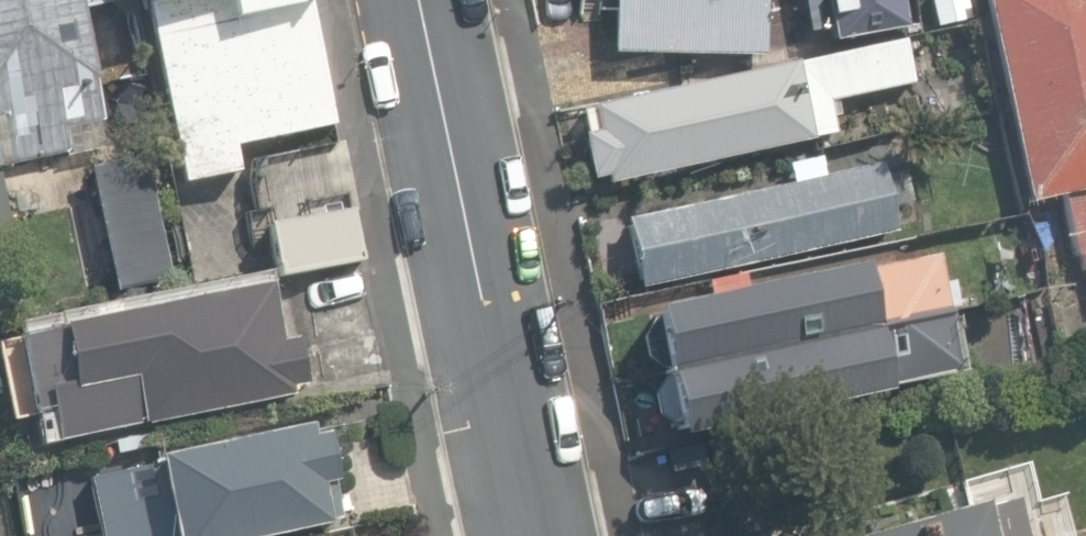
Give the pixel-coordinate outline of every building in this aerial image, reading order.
[(67,150),(62,128),(101,120),(91,76),(96,76),(82,7),(118,0),(0,0),(0,164),(67,150)] [(148,3),(181,179),(234,168),(230,143),(329,123),(306,0),(296,0),(225,13),(223,0),(165,0),(148,3)] [(225,13),(296,0),(223,0),(225,13)] [(761,55),(762,0),(597,0),(597,11),(611,11),(610,51),(761,55)] [(1026,202),(1061,193),(1075,255),(1079,254),(1083,268),(1085,267),(1085,0),(979,0),(1026,202)] [(904,35),(574,106),(590,180),(604,177),(605,183),(837,133),(831,100),(914,82),(904,35)] [(790,181),(624,216),(639,285),(895,230),(890,205),(916,200),(911,175),(883,181),(879,161),(827,173),(823,153),(786,161),(790,181)] [(11,229),(0,174),(0,231),(11,229)] [(267,223),(277,274),(360,258),(350,207),(267,223)] [(660,375),(944,313),(944,309),(971,303),(965,274),(941,280),(934,251),(850,270),(848,260),(738,285),(736,274),(698,282),(701,295),(647,308),(648,316),(639,330),(645,359),(660,371),(660,375)] [(280,338),(268,281),(15,338),(32,414),(49,411),(56,439),(137,421),(139,431),(288,397),(285,383),(305,379),(295,335),(280,338)] [(957,368),(944,313),(660,375),(653,393),(658,417),(671,427),(673,438),(883,392),(881,385),(957,368)] [(102,535),(248,535),(327,520),(326,517),(338,514),(323,431),(308,434),(306,424),(153,455),(155,460),(89,473),(102,535)] [(1014,499),(975,510),(973,504),(860,535),(1024,535),(1014,499)]
